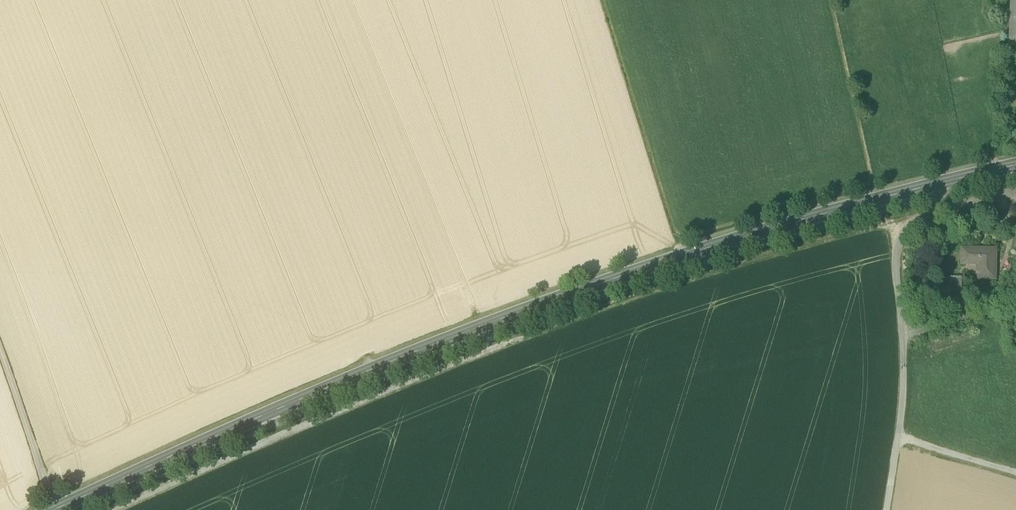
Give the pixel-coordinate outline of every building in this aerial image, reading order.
[(974,285),(992,285),(992,256),(960,255),(960,259),(965,259),(965,269),(975,269),(974,285)] [(947,296),(958,297),(959,283),(947,283),(947,296)]
